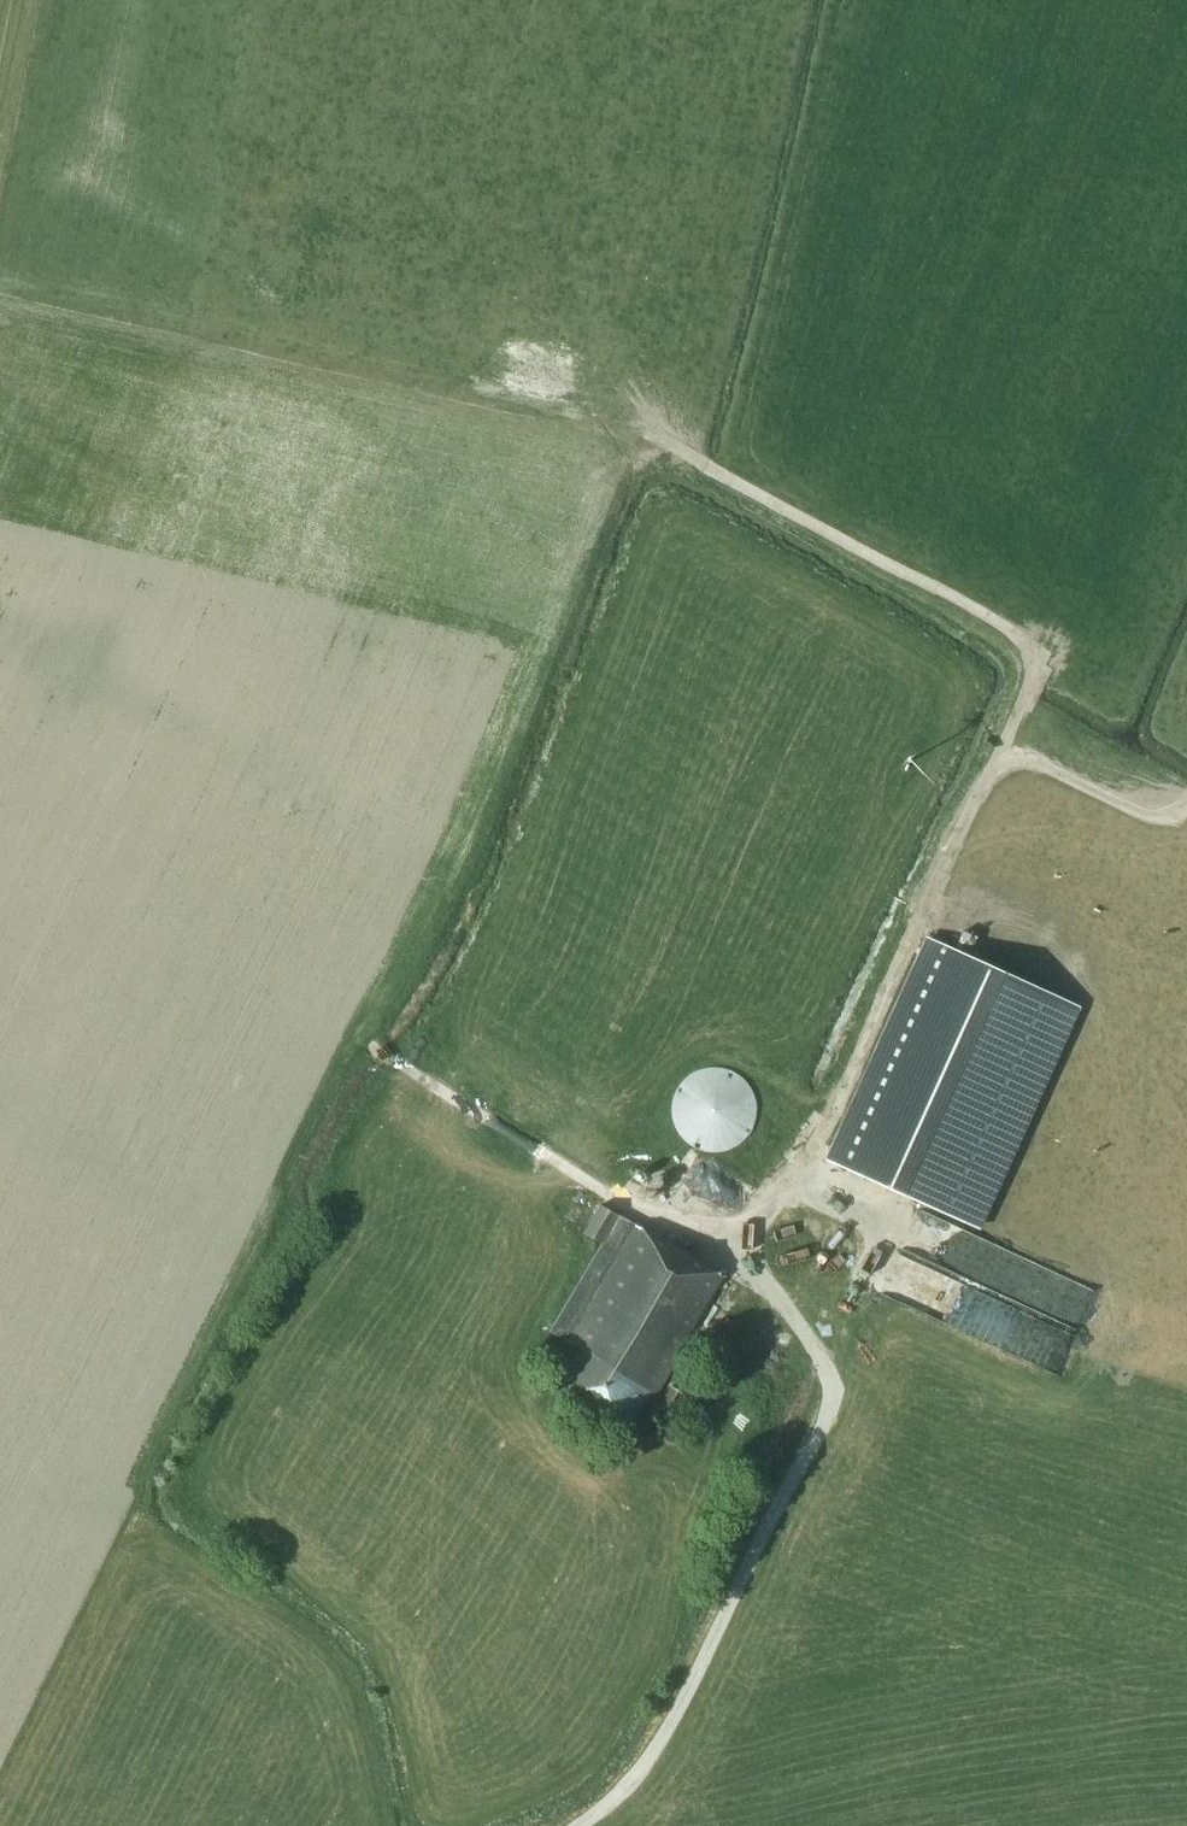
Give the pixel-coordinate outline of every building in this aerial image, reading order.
[(1076,1005),(927,938),(827,1157),(976,1225),(1076,1005)] [(707,1075),(712,1089),(679,1101),(699,1157),(764,1133),(738,1063),(707,1075)] [(722,1351),(756,1294),(726,1276),(725,1277),(601,1204),(585,1233),(602,1243),(550,1331),(580,1348),(559,1383),(631,1425),(650,1392),(655,1395),(691,1333),(722,1351)] [(1069,1326),(1084,1329),(1095,1286),(1071,1280),(1062,1319),(1029,1311),(1020,1348),(1061,1359),(1069,1326)] [(689,1396),(671,1385),(658,1406),(676,1417),(689,1396)]
